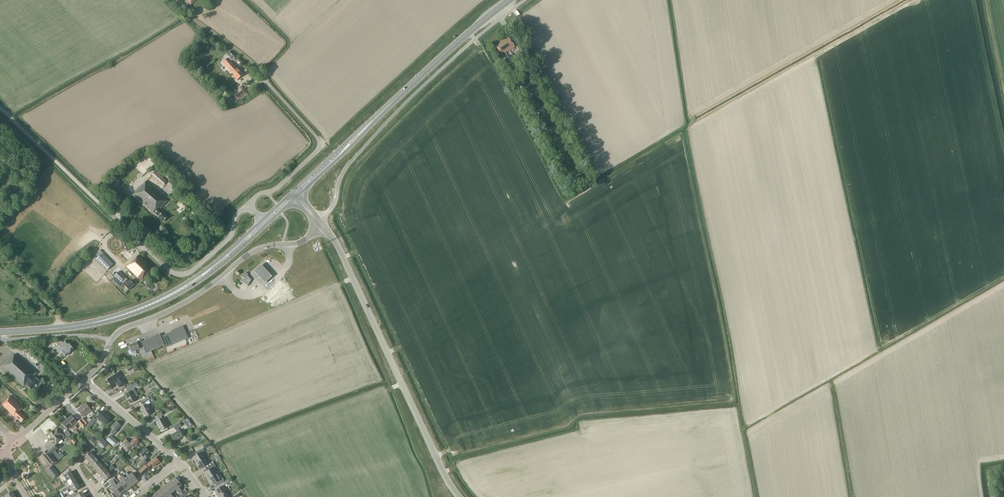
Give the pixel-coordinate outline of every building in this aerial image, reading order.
[(505,53),(514,47),(507,36),(500,40),(501,42),(495,46),(500,54),(504,52),(505,53)] [(236,68),(231,62),(235,58),(229,51),(223,57),(225,60),(222,63),(233,75),(233,76),(237,80),(243,74),(237,67),(236,68)] [(515,82),(520,90),(524,88),(519,79),(515,82)] [(228,98),(233,94),(229,89),(224,93),(228,98)] [(243,93),(244,92),(241,89),(234,95),(237,98),(237,97),(238,98),(244,93),(243,93)] [(163,185),(167,181),(155,170),(151,175),(163,185)] [(159,210),(168,201),(146,181),(133,195),(142,204),(142,203),(144,205),(152,213),(153,212),(163,222),(167,217),(159,210)] [(96,260),(102,253),(99,250),(93,256),(96,260)] [(102,253),(96,260),(106,271),(113,264),(102,253)] [(142,281),(143,279),(153,270),(138,255),(127,267),(142,281)] [(261,265),(253,272),(265,285),(272,278),(261,265)] [(128,282),(126,281),(127,280),(119,271),(117,273),(114,276),(119,281),(120,282),(122,284),(123,285),(128,290),(134,285),(130,281),(128,282)] [(247,286),(251,280),(247,275),(248,275),(246,272),(241,276),(244,279),(240,282),(247,286)] [(136,342),(137,343),(129,346),(130,350),(128,352),(130,355),(136,354),(135,351),(139,349),(143,359),(149,356),(152,355),(151,351),(162,347),(164,349),(170,346),(188,338),(186,333),(185,333),(182,326),(171,331),(172,332),(161,337),(159,334),(151,338),(141,342),(140,340),(136,342)] [(58,349),(56,351),(61,355),(62,354),(64,355),(64,357),(66,357),(66,355),(72,348),(72,346),(68,343),(67,344),(64,341),(62,343),(60,341),(57,344),(60,346),(58,349)] [(52,360),(57,354),(52,350),(47,355),(52,360)] [(35,377),(33,375),(36,373),(30,368),(19,357),(15,353),(6,363),(2,367),(11,375),(23,386),(26,383),(28,385),(27,386),(32,391),(41,382),(35,377)] [(125,384),(118,372),(115,374),(107,379),(111,385),(116,382),(118,384),(119,388),(125,384)] [(133,390),(132,388),(130,385),(125,388),(127,391),(129,393),(125,395),(130,403),(136,400),(135,397),(138,396),(134,390),(133,390)] [(152,398),(151,395),(148,397),(145,398),(141,401),(142,404),(144,406),(140,408),(146,417),(152,413),(147,405),(146,405),(145,402),(150,399),(152,398)] [(26,418),(19,412),(23,408),(10,396),(1,406),(14,418),(15,416),(21,422),(26,418)] [(83,417),(90,411),(91,410),(85,404),(78,410),(83,417)] [(110,417),(103,411),(103,410),(96,419),(101,423),(102,421),(105,424),(103,425),(104,425),(111,417),(110,417)] [(162,418),(161,416),(163,415),(161,412),(156,415),(158,418),(160,420),(156,422),(161,430),(168,427),(162,418)] [(71,425),(75,430),(77,428),(75,426),(78,424),(71,416),(71,417),(70,416),(69,418),(67,420),(71,425)] [(90,427),(96,420),(93,418),(87,425),(90,427)] [(184,421),(187,428),(192,426),(189,419),(184,421)] [(73,431),(75,430),(71,425),(67,420),(65,422),(64,422),(63,423),(63,424),(62,424),(63,424),(60,427),(61,429),(61,430),(68,438),(71,435),(66,430),(67,429),(69,427),(73,431)] [(109,432),(111,434),(110,435),(112,436),(121,425),(116,422),(113,425),(112,425),(111,427),(113,429),(109,432)] [(179,430),(178,428),(182,426),(180,423),(173,427),(175,430),(177,432),(171,435),(174,441),(183,436),(179,430)] [(54,445),(57,449),(61,446),(58,443),(62,440),(65,437),(58,428),(54,431),(49,435),(52,439),(53,441),(54,441),(56,444),(54,445)] [(118,442),(112,436),(110,435),(106,440),(114,447),(115,445),(118,442)] [(98,440),(104,447),(107,444),(101,437),(98,440)] [(136,445),(139,442),(135,438),(130,443),(125,439),(122,443),(124,445),(128,449),(132,446),(134,447),(135,447),(136,447),(137,446),(137,445),(136,445)] [(119,449),(124,445),(122,443),(115,448),(121,455),(123,453),(119,449)] [(55,451),(57,449),(54,445),(48,451),(47,451),(42,455),(51,466),(46,470),(53,479),(59,474),(52,466),(57,462),(63,456),(59,451),(57,453),(59,454),(58,455),(55,451)] [(145,460),(149,456),(147,454),(149,452),(145,447),(139,453),(144,458),(145,460)] [(196,463),(205,458),(202,452),(204,451),(202,448),(194,453),(196,455),(192,458),(196,463)] [(95,457),(94,456),(91,453),(95,450),(93,449),(90,452),(85,457),(89,462),(95,457)] [(99,462),(98,461),(96,459),(98,458),(97,457),(102,452),(100,451),(97,453),(94,456),(95,457),(89,462),(93,467),(99,462)] [(154,467),(160,461),(156,457),(150,462),(146,465),(145,465),(138,471),(142,476),(149,469),(149,468),(152,465),(154,467)] [(103,466),(102,466),(100,463),(103,460),(101,458),(98,461),(99,462),(93,467),(97,471),(103,466)] [(206,469),(213,465),(211,462),(208,464),(205,458),(196,463),(199,469),(204,466),(206,469)] [(141,468),(147,463),(143,459),(138,465),(141,468)] [(107,471),(106,470),(105,468),(108,465),(106,463),(102,466),(103,466),(97,471),(101,476),(107,471)] [(207,479),(217,474),(213,468),(216,467),(214,464),(213,465),(206,469),(207,471),(204,473),(207,479)] [(107,471),(101,476),(105,481),(111,476),(109,473),(114,468),(112,465),(106,470),(107,471)] [(140,476),(134,469),(131,471),(137,478),(140,476)] [(66,480),(62,482),(64,484),(67,482),(67,481),(74,477),(71,472),(70,472),(67,474),(64,476),(66,480)] [(127,477),(134,485),(138,481),(132,473),(129,475),(126,472),(125,474),(127,477)] [(217,474),(207,479),(211,485),(214,483),(216,485),(224,481),(222,478),(220,479),(217,474)] [(127,477),(125,479),(122,476),(121,477),(130,488),(134,485),(127,477)] [(67,481),(67,482),(69,485),(66,488),(67,490),(71,487),(70,487),(77,482),(74,477),(67,481)] [(126,491),(130,488),(121,477),(119,478),(121,481),(119,483),(126,491)] [(171,481),(180,492),(181,490),(179,487),(181,485),(175,477),(171,481)] [(113,483),(110,480),(108,482),(111,485),(113,488),(111,490),(116,496),(118,496),(121,495),(112,484),(113,483)] [(178,493),(180,492),(171,481),(167,484),(173,492),(176,490),(178,493)] [(70,487),(71,487),(73,491),(69,493),(70,495),(74,493),(74,492),(80,488),(77,482),(70,487)] [(126,491),(119,483),(117,485),(114,482),(113,483),(112,484),(121,495),(126,491)] [(173,492),(167,484),(163,487),(170,496),(173,496),(171,494),(173,492)] [(227,492),(223,486),(215,491),(218,496),(227,492)] [(163,487),(158,491),(163,496),(167,496),(170,496),(163,487)]
